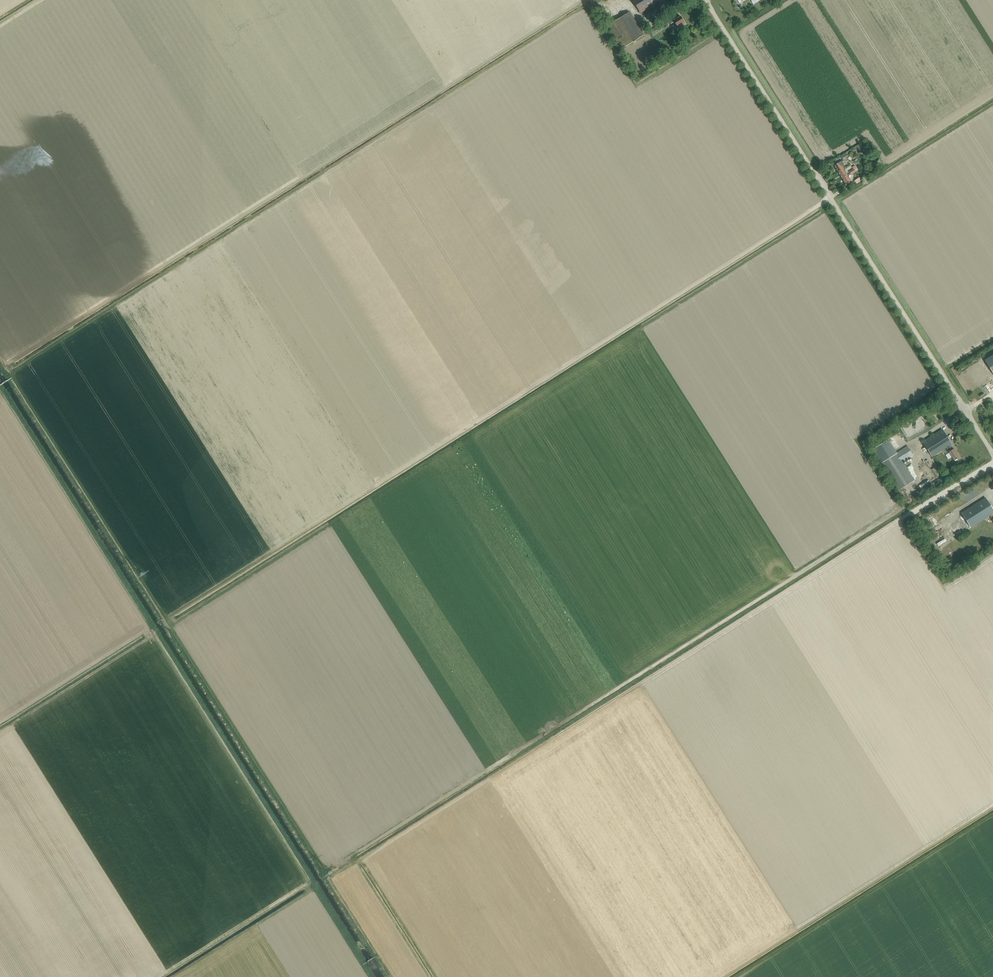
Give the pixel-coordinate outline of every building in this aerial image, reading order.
[(641,13),(659,2),(658,0),(632,0),(641,13)] [(608,19),(613,16),(607,7),(603,10),(608,19)] [(629,12),(608,26),(623,49),(644,35),(629,12)] [(677,27),(684,23),(680,17),(677,19),(675,15),(667,20),(670,24),(674,22),(677,27)] [(653,37),(661,31),(658,25),(649,30),(653,37)] [(849,158),(846,152),(840,156),(844,161),(849,158)] [(838,172),(843,169),(846,168),(841,161),(834,166),(838,172)] [(842,179),(847,175),(843,169),(838,172),(842,179)] [(847,175),(842,179),(846,185),(851,182),(847,175)] [(985,360),(992,374),(992,355),(985,360)] [(910,436),(908,429),(897,432),(899,439),(910,436)] [(954,461),(959,458),(953,449),(950,445),(951,444),(942,430),(922,442),(932,457),(946,448),(949,452),(948,452),(954,461)] [(887,451),(896,448),(892,436),(882,440),(887,451)] [(897,453),(882,463),(887,471),(898,489),(914,480),(902,461),(913,454),(908,446),(897,453)] [(961,500),(974,493),(971,488),(958,495),(961,500)] [(985,498),(961,513),(971,528),(990,516),(992,520),(992,521),(992,510),(985,498)]
